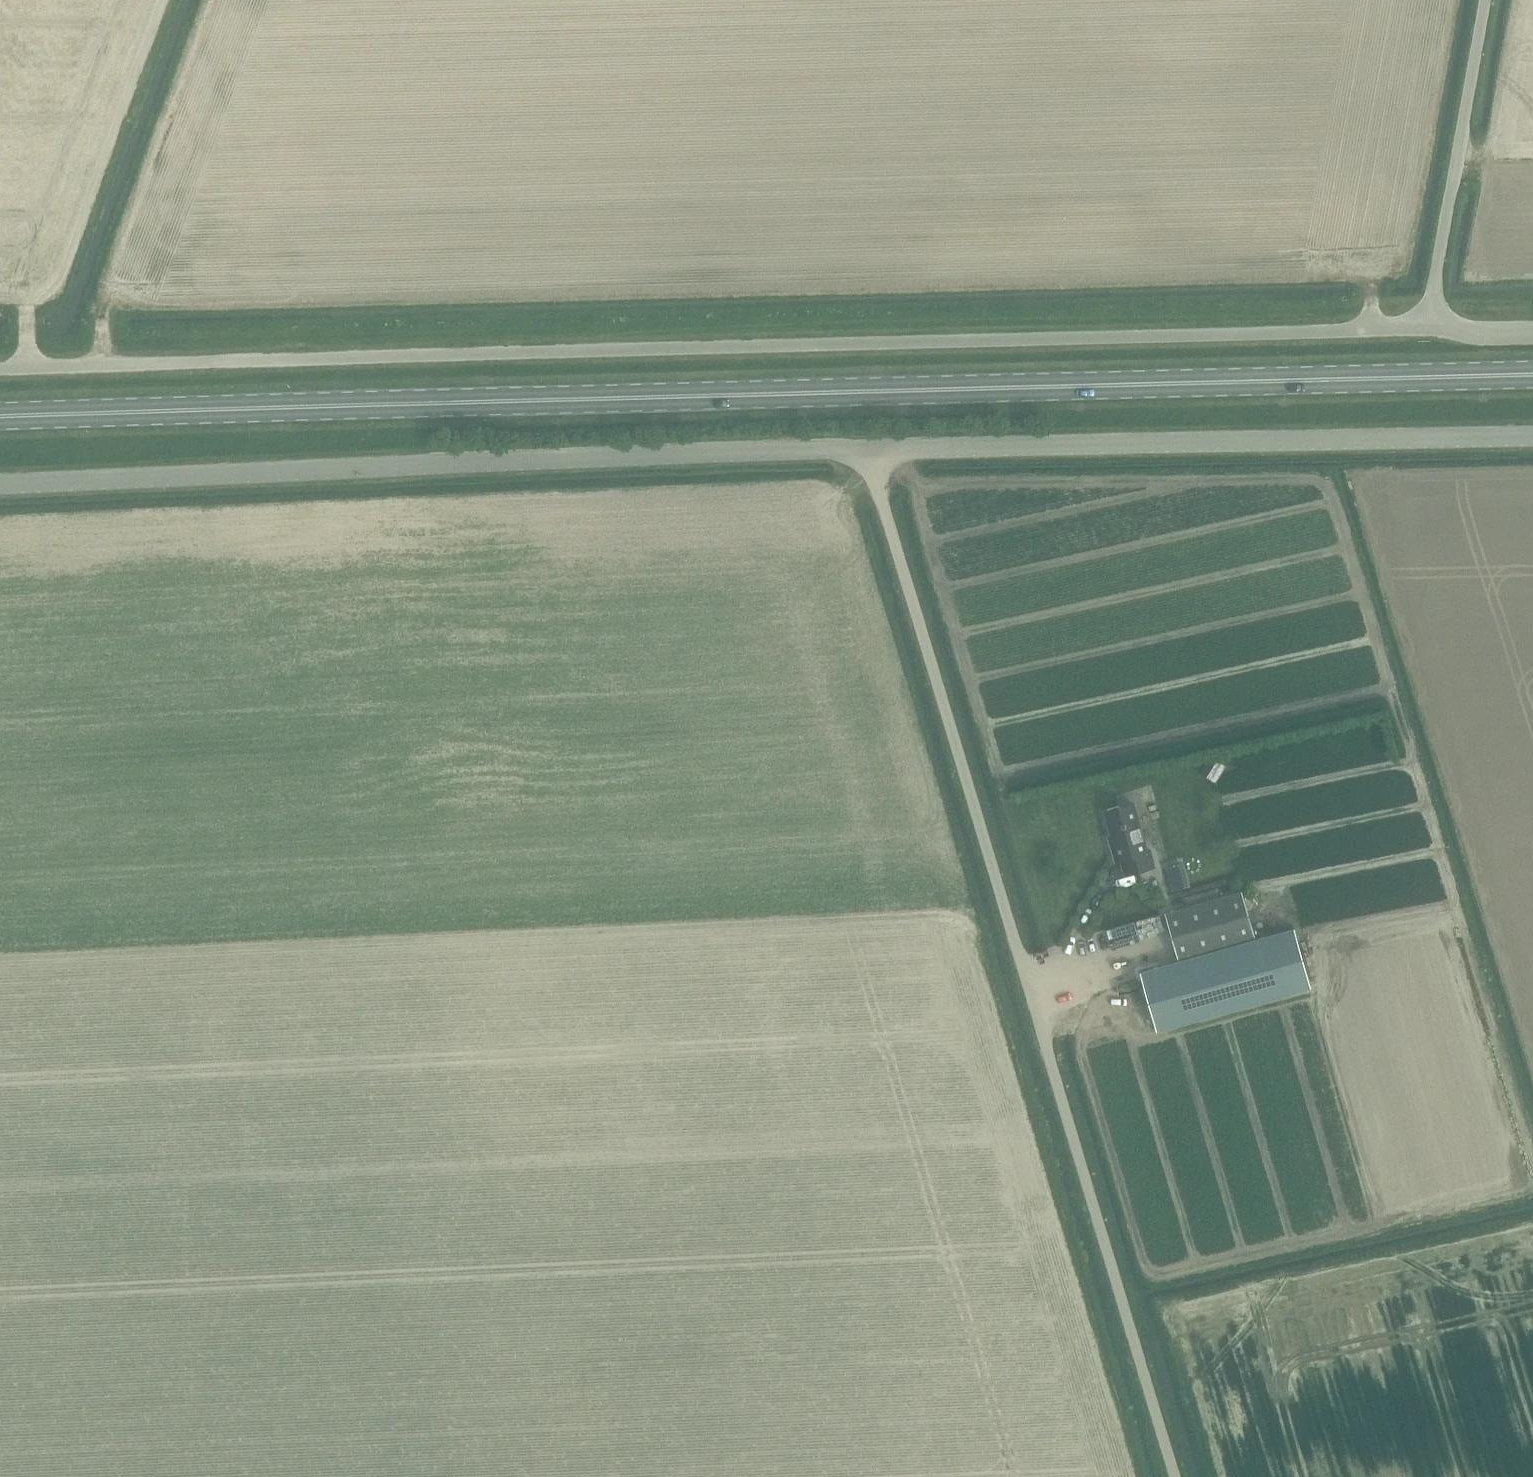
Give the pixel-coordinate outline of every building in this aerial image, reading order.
[(1219,761),(1209,775),(1217,781),(1227,766),(1219,761)] [(1149,869),(1144,854),(1142,854),(1127,808),(1112,813),(1113,815),(1098,820),(1108,850),(1105,851),(1110,866),(1116,864),(1120,879),(1149,869)] [(1182,862),(1165,867),(1171,889),(1188,884),(1182,862)] [(1162,916),(1176,962),(1253,937),(1238,891),(1162,916)] [(1176,962),(1146,971),(1162,1023),(1301,983),(1285,928),(1253,937),(1176,962)]
